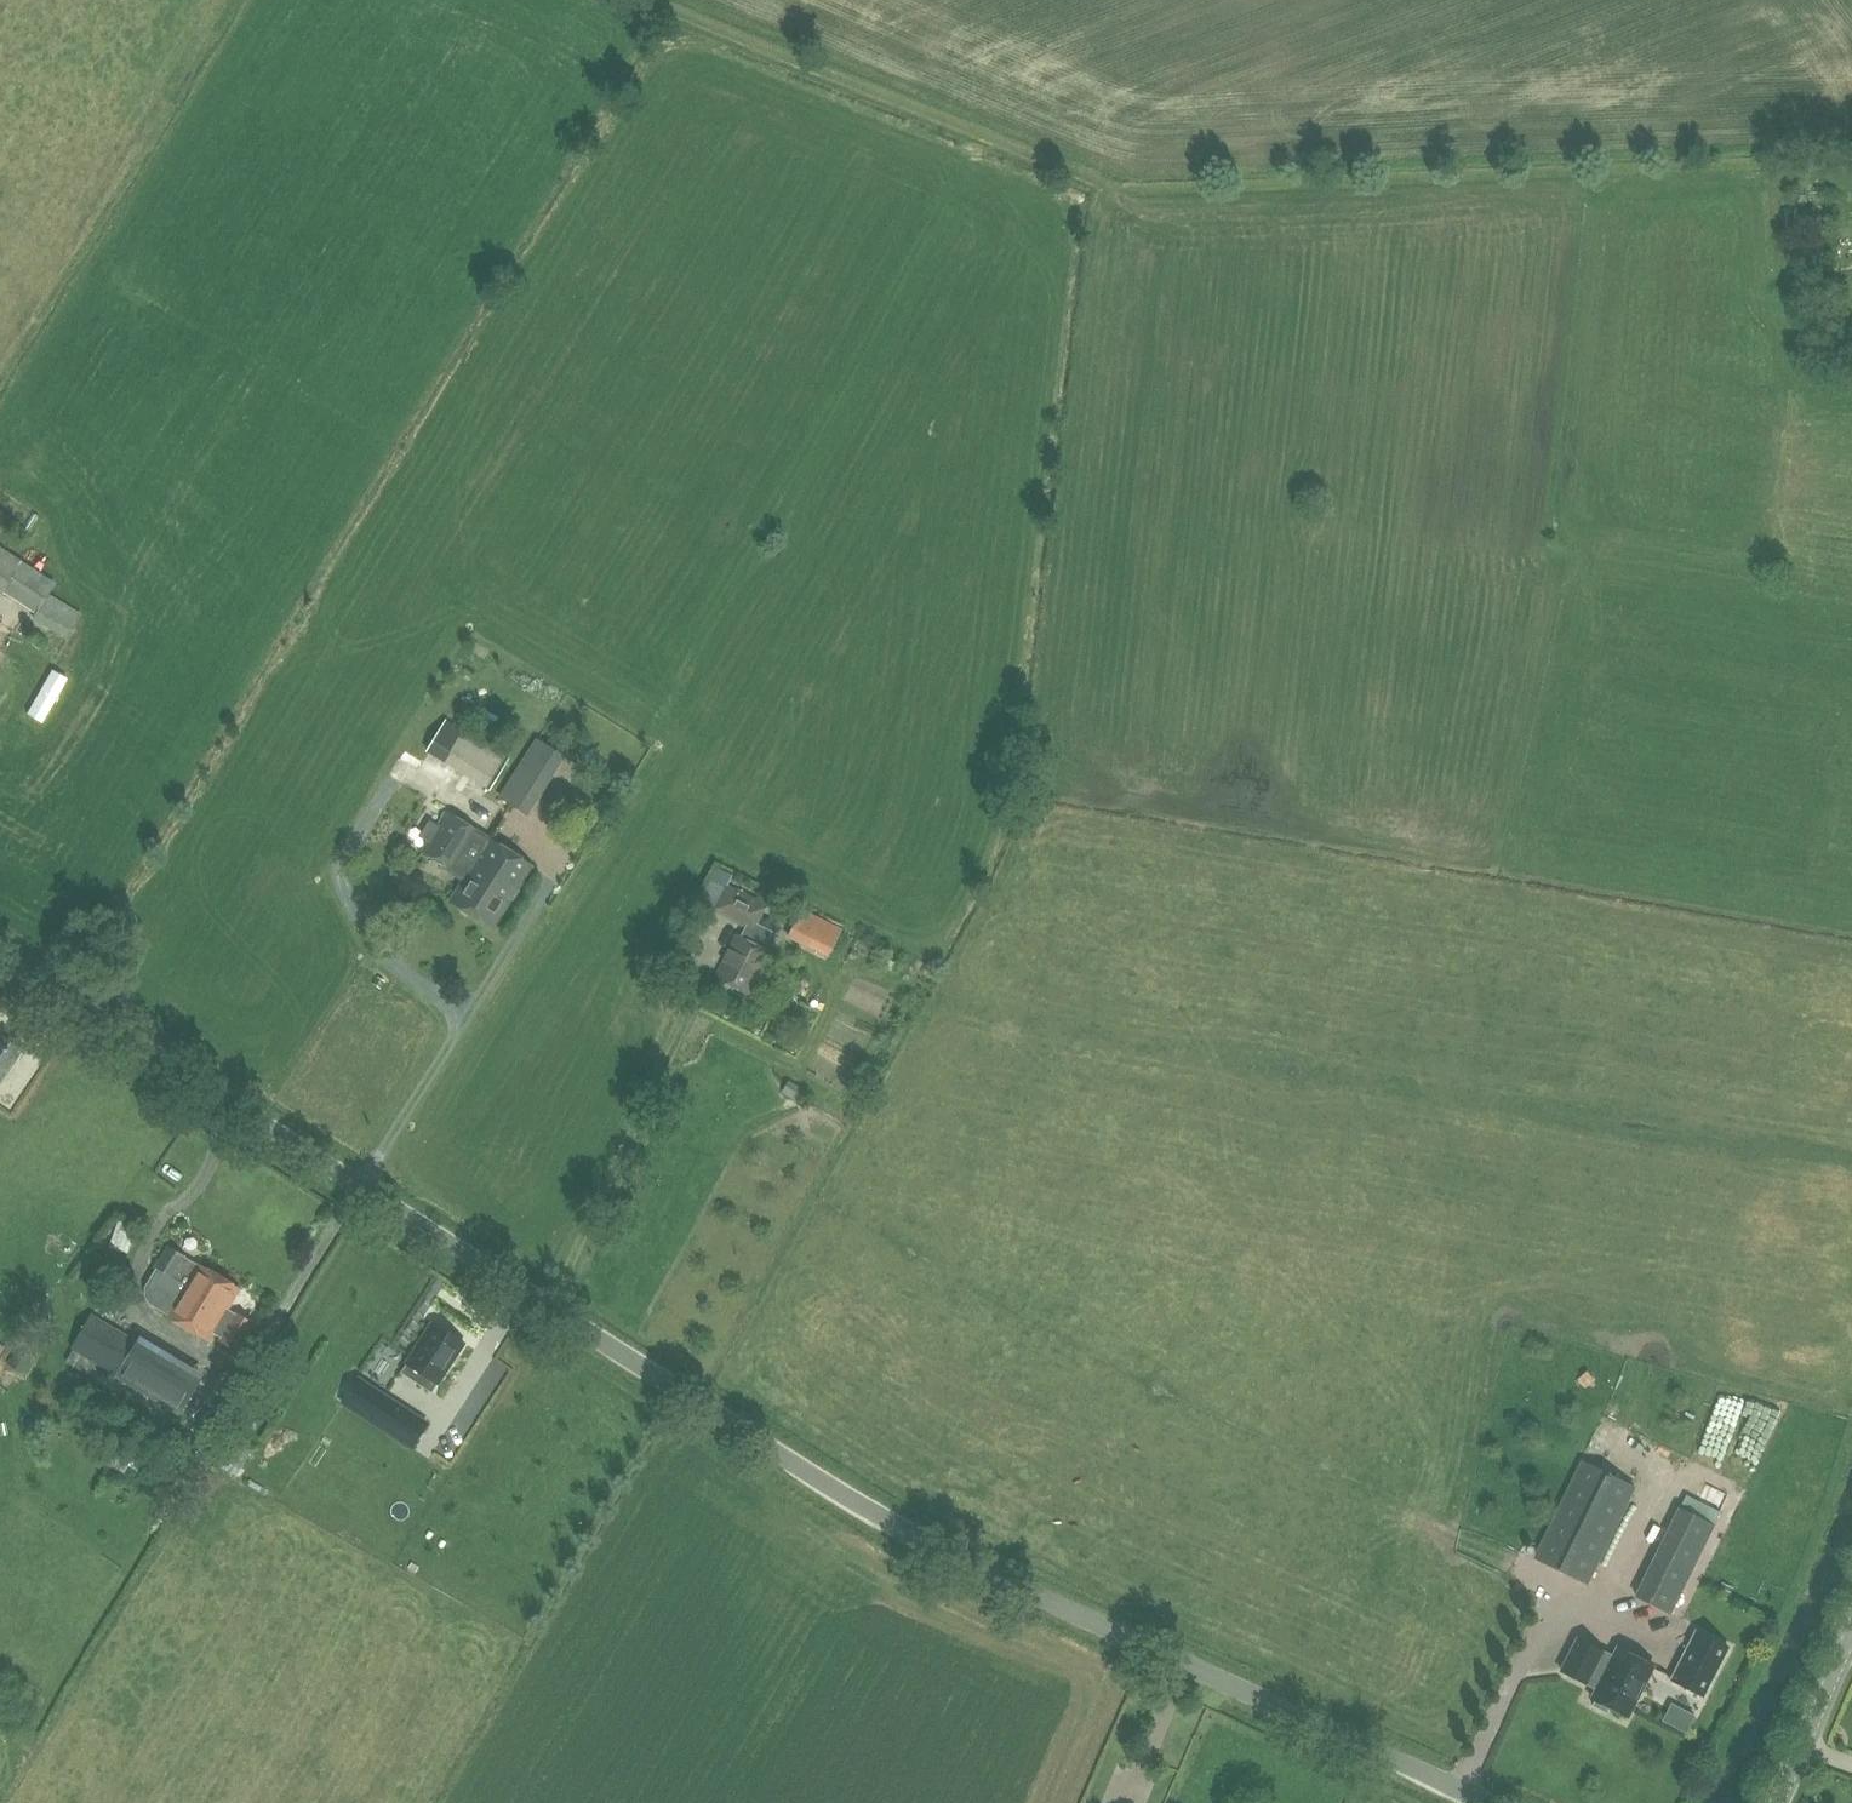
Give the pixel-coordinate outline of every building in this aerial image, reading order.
[(6,509),(13,497),(0,490),(0,506),(6,509)] [(13,516),(0,508),(0,537),(13,516)] [(0,545),(0,588),(3,590),(2,591),(35,612),(32,617),(66,639),(81,612),(48,592),(56,581),(0,545)] [(447,718),(439,731),(454,740),(442,760),(485,787),(488,789),(508,757),(447,718)] [(517,768),(508,783),(526,793),(534,777),(517,768)] [(477,831),(447,811),(420,851),(451,871),(477,831)] [(451,871),(462,878),(448,900),(491,928),(531,866),(488,838),(477,831),(451,871)] [(745,924),(754,929),(758,921),(768,903),(728,882),(715,907),(713,910),(744,926),(745,924)] [(800,907),(786,936),(799,943),(813,914),(800,907)] [(735,932),(714,975),(749,992),(769,950),(763,946),(772,928),(758,921),(754,929),(745,924),(744,926),(740,935),(735,932)] [(668,957),(679,964),(690,944),(678,938),(668,957)] [(23,1048),(0,1032),(0,1081),(23,1048)] [(181,1281),(185,1274),(188,1276),(167,1312),(183,1322),(213,1272),(184,1255),(185,1254),(168,1242),(155,1265),(181,1281)] [(212,1332),(219,1336),(237,1346),(252,1321),(227,1307),(238,1287),(213,1272),(183,1322),(209,1337),(212,1332)] [(69,1346),(103,1366),(179,1411),(200,1376),(137,1339),(91,1311),(69,1346)] [(405,1361),(406,1362),(400,1371),(431,1391),(437,1382),(438,1382),(465,1341),(431,1320),(405,1361)] [(406,1407),(376,1387),(365,1405),(395,1424),(406,1407)] [(119,1480),(127,1464),(148,1477),(156,1463),(121,1443),(105,1472),(119,1480)] [(243,1460),(227,1450),(218,1465),(234,1474),(243,1460)] [(1581,1459),(1534,1555),(1588,1581),(1635,1486),(1581,1459)] [(1635,1594),(1671,1611),(1713,1524),(1678,1506),(1635,1594)] [(1728,1647),(1695,1630),(1671,1678),(1703,1695),(1728,1647)] [(1594,1699),(1591,1704),(1606,1712),(1609,1706),(1627,1715),(1653,1665),(1616,1646),(1612,1655),(1577,1637),(1560,1669),(1585,1682),(1587,1679),(1597,1684),(1590,1697),(1594,1699)]
